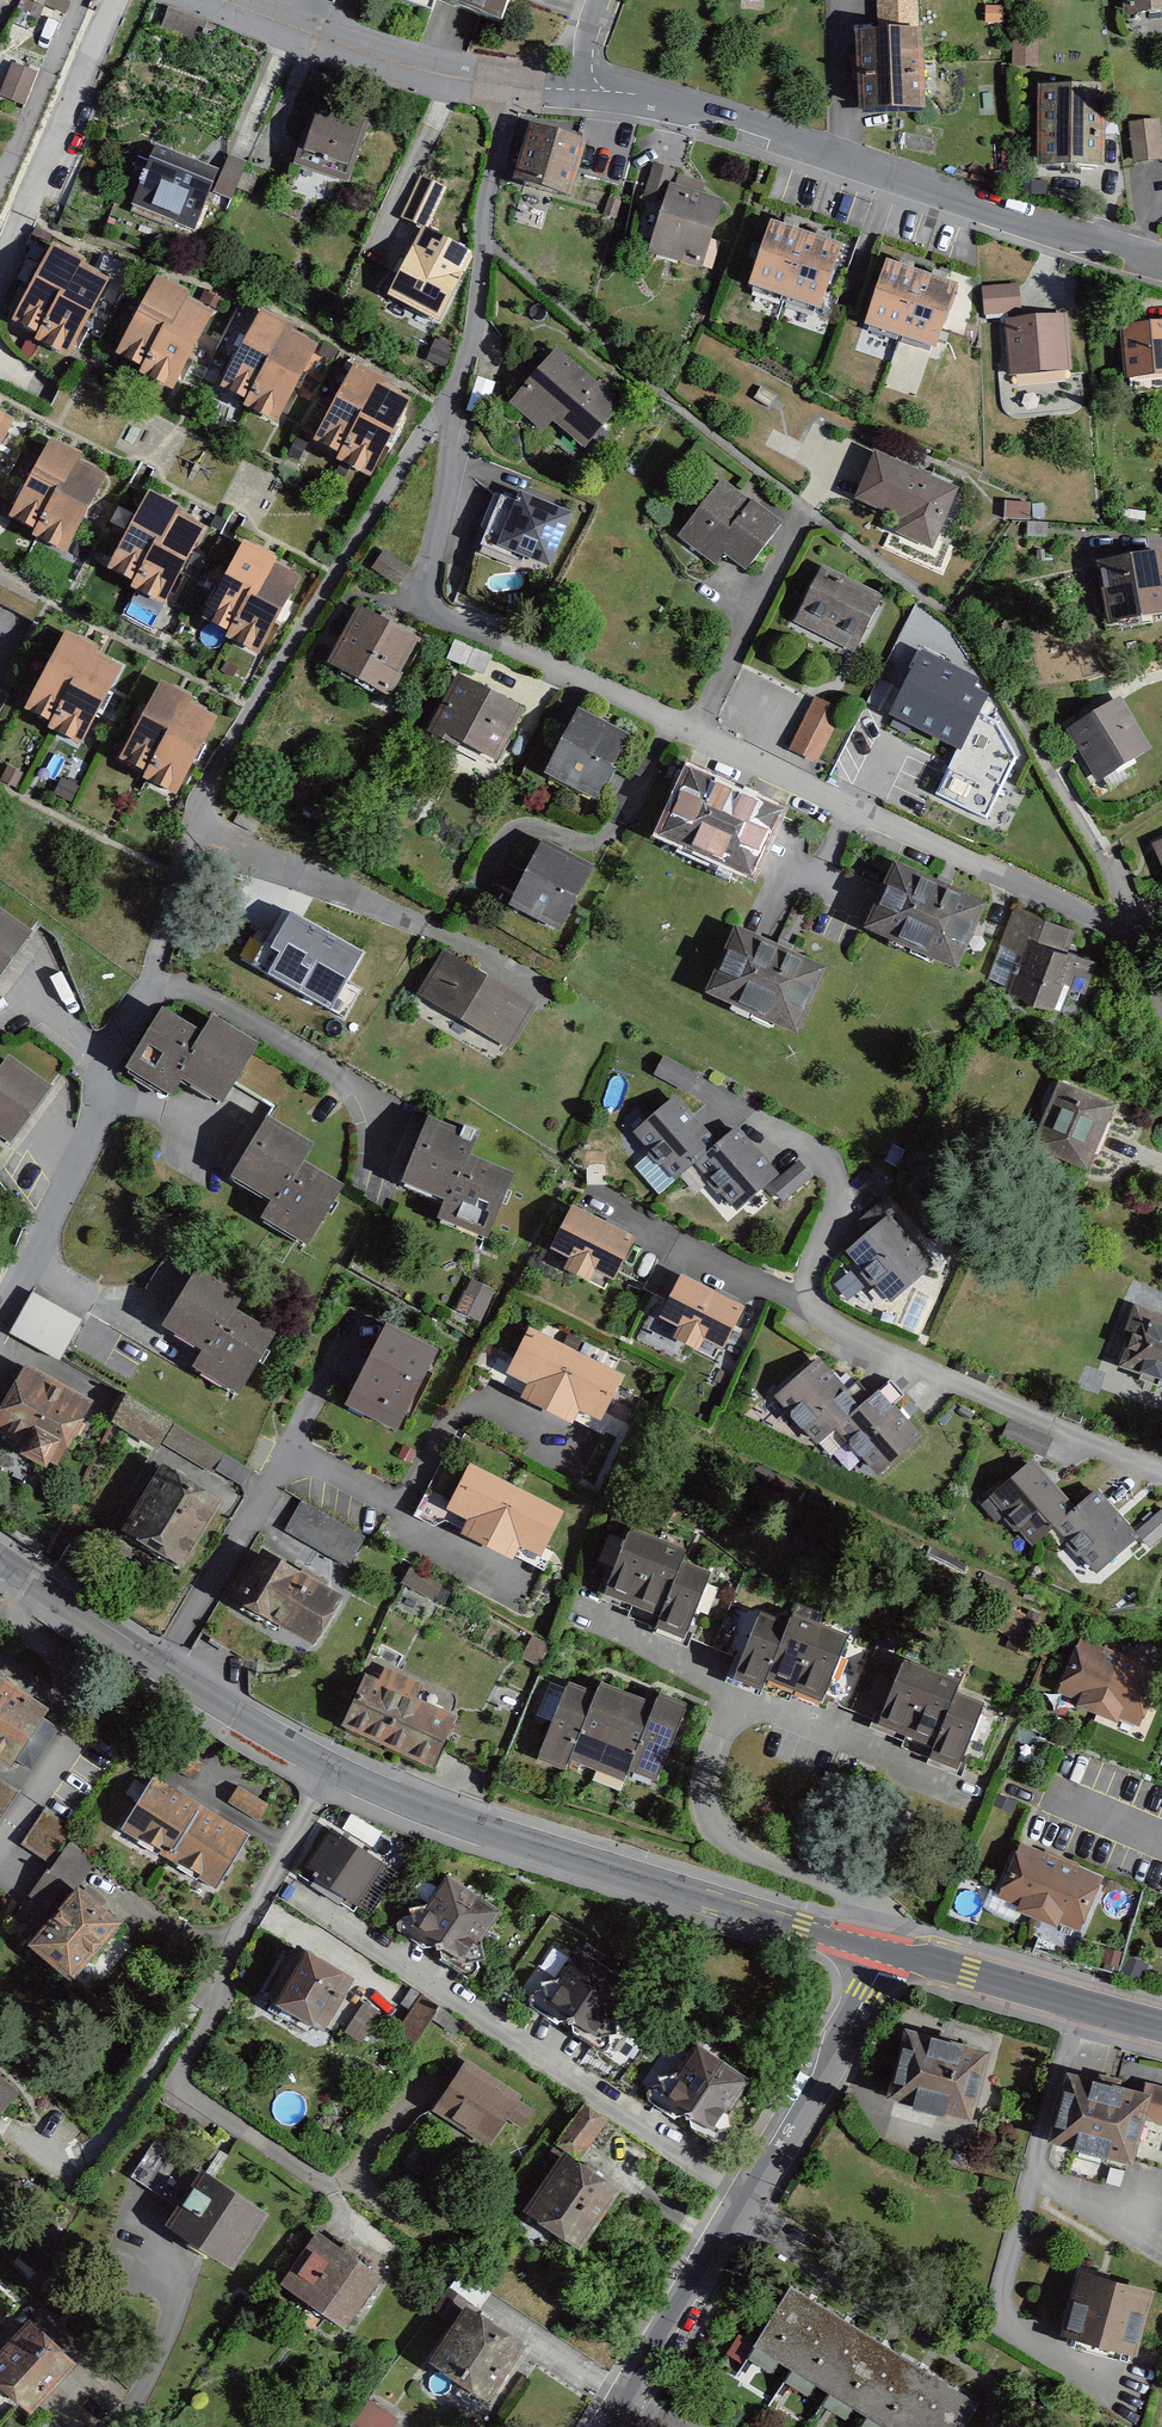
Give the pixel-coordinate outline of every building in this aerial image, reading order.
[(70,0),(21,0),(18,9),(40,18),(45,5),(66,13),(71,1),(70,0)] [(503,37),(516,0),(398,0),(503,37)] [(1126,20),(1161,18),(1161,0),(1124,0),(1126,20)] [(986,23),(1003,23),(1003,6),(986,6),(986,23)] [(216,32),(171,13),(159,41),(204,60),(216,32)] [(923,110),(920,28),(859,30),(862,112),(923,110)] [(1012,67),(1039,68),(1040,37),(1013,36),(1012,67)] [(12,62),(0,92),(0,96),(24,105),(37,72),(12,62)] [(1037,86),(1038,167),(1099,165),(1097,85),(1037,86)] [(371,125),(318,111),(304,166),(357,180),(371,125)] [(1130,121),(1133,161),(1161,158),(1161,136),(1161,118),(1130,121)] [(566,206),(584,152),(534,136),(517,190),(566,206)] [(222,176),(156,151),(133,213),(200,238),(210,212),(222,176)] [(250,165),(228,158),(222,176),(210,212),(232,219),(250,165)] [(677,178),(653,170),(643,202),(667,210),(677,178)] [(703,186),(677,178),(667,210),(651,260),(705,277),(727,206),(699,197),(703,186)] [(443,191),(422,181),(402,221),(423,232),(443,191)] [(843,256),(775,233),(754,296),(822,319),(843,256)] [(472,260),(423,235),(388,305),(437,330),(472,260)] [(86,269),(56,253),(14,334),(45,350),(83,276),(86,269)] [(962,295),(889,271),(867,336),(940,360),(962,295)] [(111,290),(83,276),(45,350),(42,357),(70,371),(111,290)] [(1019,284),(983,288),(986,314),(1022,310),(1019,284)] [(190,300),(160,285),(118,365),(149,381),(187,307),(190,300)] [(215,322),(187,307),(149,381),(146,388),(174,403),(215,322)] [(1068,314),(1005,318),(1009,374),(1072,370),(1068,314)] [(294,333),(263,318),(221,398),(253,414),(290,340),(294,333)] [(1125,332),(1129,389),(1161,386),(1161,330),(1125,332)] [(318,355),(290,340),(253,414),(249,421),(277,436),(318,355)] [(557,425),(586,452),(622,412),(559,356),(510,410),(543,440),(557,425)] [(388,388),(357,372),(316,452),(347,468),(384,395),(388,388)] [(412,409),(384,395),(347,468),(343,476),(371,490),(412,409)] [(0,423),(0,463),(16,431),(0,423)] [(84,463),(54,448),(12,528),(43,544),(81,470),(84,463)] [(961,496),(877,460),(856,509),(904,529),(899,542),(935,558),(961,496)] [(109,485),(81,470),(43,544),(40,552),(68,566),(109,485)] [(728,562),(749,577),(784,531),(723,485),(679,545),(719,574),(728,562)] [(497,546),(550,568),(574,513),(521,491),(497,546)] [(182,517),(151,501),(110,582),(141,598),(178,524),(182,517)] [(1035,509),(1006,507),(1005,522),(1034,524),(1035,509)] [(207,538),(178,524),(141,598),(137,605),(166,620),(207,538)] [(277,566),(246,550),(205,631),(236,647),(273,573),(277,566)] [(409,572),(385,555),(371,576),(396,592),(409,572)] [(1099,570),(1112,641),(1161,632),(1161,559),(1099,570)] [(885,603),(824,572),(795,631),(856,661),(885,603)] [(302,587),(273,573),(236,647),(232,654),(261,668),(302,587)] [(420,648),(361,617),(330,675),(389,706),(420,648)] [(99,656),(68,641),(27,721),(58,737),(95,663),(99,656)] [(977,677),(920,650),(890,713),(960,747),(937,792),(986,818),(1017,757),(997,723),(980,714),(989,696),(972,687),(977,677)] [(124,678),(95,663),(58,737),(54,745),(83,759),(124,678)] [(523,717),(463,686),(435,741),(495,772),(523,717)] [(194,705),(164,690),(122,770),(153,786),(191,713),(194,705)] [(1064,736),(1099,790),(1156,754),(1120,700),(1064,736)] [(845,719),(817,704),(791,754),(818,769),(845,719)] [(219,727),(191,713),(153,786),(149,794),(178,808),(219,727)] [(634,747),(580,720),(546,789),(599,816),(634,747)] [(785,824),(691,783),(661,852),(754,893),(785,824)] [(261,827),(240,815),(233,828),(253,839),(261,827)] [(597,878),(543,852),(510,918),(563,945),(597,878)] [(991,914),(896,875),(867,945),(963,984),(991,914)] [(34,924),(0,901),(0,974),(34,924)] [(252,965),(345,1020),(364,990),(348,980),(363,952),(292,912),(272,947),(265,943),(252,965)] [(1014,1003),(1061,1020),(1070,994),(1087,1000),(1099,967),(1068,957),(1075,936),(1012,913),(986,987),(1016,998),(1014,1003)] [(829,981),(735,939),(704,1009),(798,1051),(829,981)] [(507,1054),(534,1009),(447,957),(420,1002),(507,1054)] [(207,1029),(164,1003),(127,1063),(169,1089),(180,1073),(207,1029)] [(214,1017),(207,1029),(180,1073),(222,1100),(257,1045),(214,1017)] [(0,1071),(0,1128),(12,1137),(67,1062),(28,1033),(3,1066),(0,1071)] [(699,1073),(663,1055),(653,1075),(689,1093),(699,1073)] [(1035,1141),(1089,1165),(1117,1103),(1063,1078),(1035,1141)] [(635,1130),(677,1177),(716,1143),(674,1095),(635,1130)] [(269,1110),(235,1166),(284,1195),(305,1157),(317,1139),(269,1110)] [(465,1128),(430,1113),(404,1176),(451,1196),(471,1153),(481,1128),(468,1122),(465,1128)] [(695,1162),(735,1211),(769,1185),(780,1174),(740,1125),(716,1143),(695,1162)] [(517,1174),(471,1153),(451,1196),(441,1218),(487,1239),(517,1174)] [(305,1157),(284,1195),(272,1216),(318,1241),(350,1182),(305,1157)] [(799,1160),(769,1185),(784,1203),(814,1178),(799,1160)] [(569,1265),(594,1277),(599,1267),(617,1275),(637,1234),(573,1203),(552,1244),(574,1255),(569,1265)] [(891,1216),(850,1253),(892,1300),(934,1263),(891,1216)] [(202,1262),(166,1315),(209,1345),(234,1306),(245,1292),(202,1262)] [(709,1336),(725,1344),(745,1302),(683,1273),(663,1314),(683,1323),(678,1335),(704,1347),(709,1336)] [(497,1290),(470,1278),(455,1309),(482,1322),(497,1290)] [(60,1358),(81,1320),(33,1293),(12,1332),(60,1358)] [(234,1306),(209,1345),(196,1364),(240,1392),(278,1334),(234,1306)] [(1124,1364),(1161,1377),(1161,1320),(1141,1313),(1124,1364)] [(439,1348),(388,1322),(348,1399),(399,1425),(439,1348)] [(626,1375),(530,1325),(508,1369),(529,1380),(521,1395),(573,1422),(580,1409),(602,1420),(626,1375)] [(818,1440),(863,1400),(821,1353),(776,1393),(818,1440)] [(26,1362),(0,1411),(0,1426),(25,1440),(21,1447),(51,1463),(55,1456),(65,1462),(98,1399),(26,1362)] [(839,1424),(880,1473),(923,1437),(882,1388),(863,1400),(839,1424)] [(174,1420),(126,1394),(111,1424),(159,1449),(174,1420)] [(211,1465),(219,1446),(179,1429),(171,1448),(211,1465)] [(1057,1523),(1077,1506),(1035,1458),(993,1495),(1035,1542),(1057,1523)] [(223,1494),(164,1460),(125,1527),(185,1561),(223,1494)] [(567,1508),(471,1460),(449,1505),(471,1516),(464,1531),(515,1556),(522,1542),(544,1553),(567,1508)] [(1057,1523),(1097,1568),(1139,1531),(1099,1486),(1077,1506),(1057,1523)] [(364,1541),(303,1502),(287,1527),(348,1566),(364,1541)] [(687,1545),(632,1524),(607,1586),(663,1608),(683,1555),(687,1545)] [(347,1594),(267,1545),(238,1592),(318,1641),(347,1594)] [(716,1567),(683,1555),(663,1608),(657,1624),(690,1636),(716,1567)] [(792,1620),(765,1608),(737,1673),(765,1684),(771,1673),(792,1620)] [(851,1630),(796,1609),(792,1620),(771,1673),(825,1695),(851,1630)] [(1057,1694),(1139,1727),(1161,1672),(1080,1638),(1057,1694)] [(963,1678),(908,1655),(882,1715),(936,1738),(959,1689),(963,1678)] [(382,1679),(368,1672),(344,1722),(432,1764),(456,1715),(419,1697),(424,1686),(387,1668),(382,1679)] [(0,1671),(0,1749),(16,1759),(51,1700),(0,1671)] [(601,1691),(571,1679),(540,1757),(570,1768),(573,1758),(601,1691)] [(605,1680),(601,1691),(573,1758),(627,1780),(633,1767),(659,1702),(605,1680)] [(989,1703),(959,1689),(936,1738),(930,1751),(961,1765),(989,1703)] [(692,1703),(663,1691),(659,1702),(633,1767),(663,1779),(692,1703)] [(250,1835),(149,1775),(116,1831),(217,1890),(250,1835)] [(400,1871),(332,1825),(303,1866),(371,1913),(400,1871)] [(1079,1933),(1103,1878),(1022,1843),(998,1899),(1079,1933)] [(501,1907),(450,1872),(429,1903),(414,1903),(415,1921),(467,1957),(486,1954),(482,1938),(501,1907)] [(124,1923),(78,1881),(28,1935),(73,1977),(124,1923)] [(359,1970),(307,1940),(275,1996),(326,2026),(359,1970)] [(632,1983),(581,1947),(560,1979),(545,1979),(546,1997),(598,2033),(617,2030),(613,2014),(632,1983)] [(379,2011),(363,2001),(345,2032),(361,2041),(379,2011)] [(994,2043),(908,2023),(891,2096),(977,2116),(994,2043)] [(749,2077),(698,2042),(677,2073),(662,2073),(663,2091),(715,2127),(734,2124),(730,2108),(749,2077)] [(524,2096),(467,2058),(433,2107),(490,2146),(509,2118),(525,2128),(536,2112),(521,2101),(524,2096)] [(1146,2087),(1072,2065),(1052,2136),(1137,2160),(1149,2119),(1157,2090),(1146,2087)] [(0,2075),(0,2117),(21,2093),(0,2075)] [(1148,2081),(1146,2087),(1157,2090),(1149,2119),(1161,2122),(1161,2084),(1148,2081)] [(607,2117),(585,2102),(558,2140),(566,2146),(581,2156),(607,2117)] [(581,2156),(566,2146),(526,2204),(583,2243),(623,2184),(581,2156)] [(270,2212),(201,2167),(166,2221),(235,2266),(270,2212)] [(383,2275),(317,2229),(281,2280),(346,2326),(383,2275)] [(1160,2286),(1082,2266),(1065,2333),(1143,2352),(1160,2286)] [(756,2343),(892,2426),(966,2426),(981,2403),(791,2287),(756,2343)] [(526,2338),(465,2301),(431,2358),(491,2394),(526,2338)] [(30,2313),(0,2345),(0,2372),(35,2405),(78,2358),(30,2313)] [(372,2397),(349,2426),(398,2426),(403,2421),(372,2397)]
